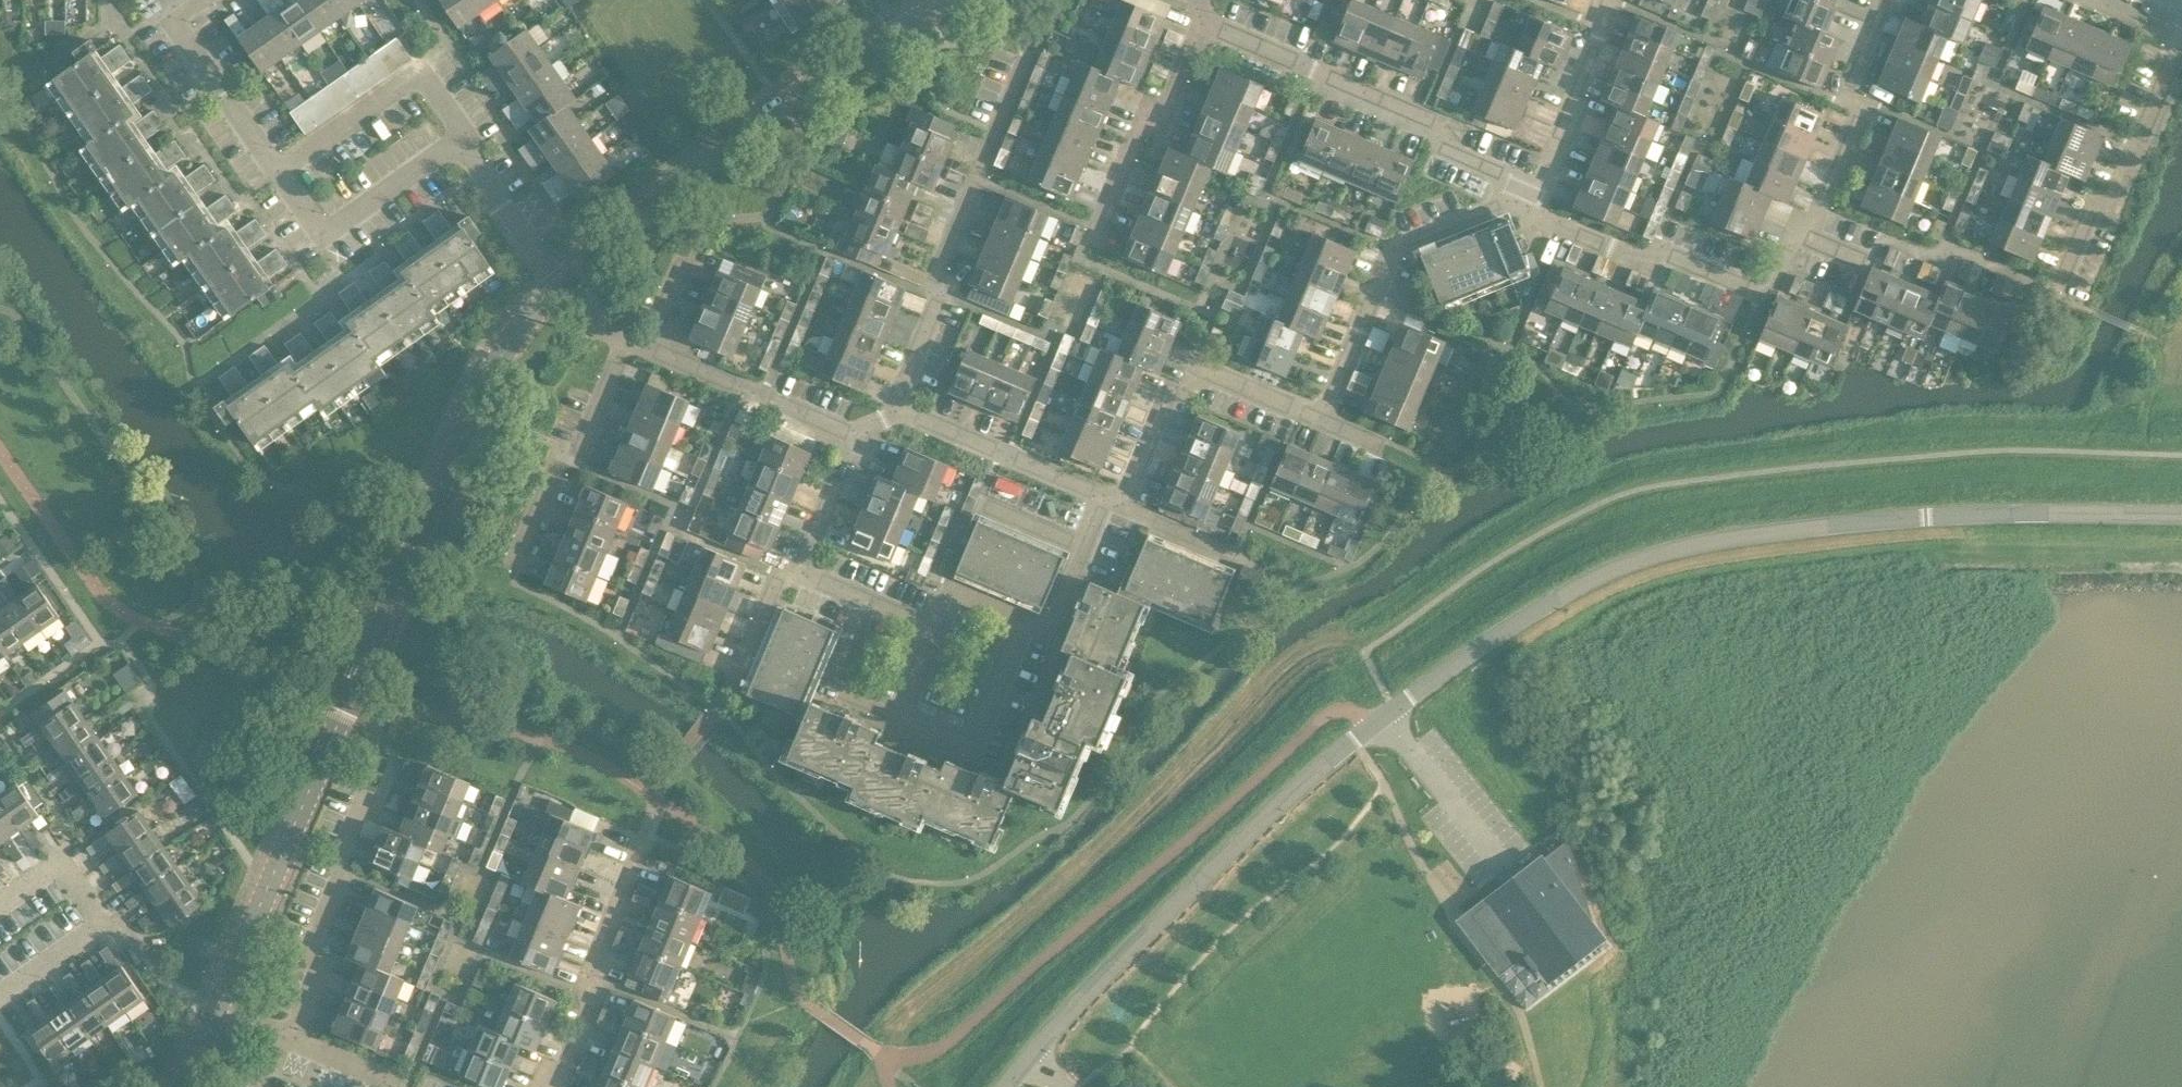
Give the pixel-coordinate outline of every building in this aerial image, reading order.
[(282,58),(301,45),(270,0),(258,0),(269,16),(258,24),(282,58)] [(298,0),(292,0),(285,5),(281,0),(270,0),(301,45),(320,31),(298,0)] [(327,0),(298,0),(320,31),(340,18),(327,0)] [(356,0),(327,0),(340,18),(359,4),(356,0)] [(469,0),(439,0),(458,28),(479,14),(469,0)] [(479,14),(498,1),(497,0),(469,0),(479,14)] [(800,28),(826,10),(833,20),(850,7),(845,0),(839,0),(837,1),(837,0),(780,0),(800,28)] [(1157,36),(1164,18),(1123,0),(1122,0),(1115,18),(1157,36)] [(1307,16),(1316,20),(1323,4),(1315,0),(1314,0),(1307,16)] [(1374,9),(1354,0),(1351,0),(1333,41),(1356,51),(1374,9)] [(1717,3),(1709,0),(1707,0),(1701,16),(1710,20),(1717,3)] [(1798,23),(1799,22),(1824,33),(1825,32),(1835,9),(1813,0),(1790,0),(1783,17),(1798,23)] [(1835,9),(1838,0),(1813,0),(1835,9)] [(1929,4),(1971,21),(1980,0),(1931,0),(1929,4)] [(2016,15),(2023,0),(2012,0),(2007,11),(2016,15)] [(1494,1),(1487,18),(1496,22),(1503,5),(1494,1)] [(1760,17),(1764,8),(1747,1),(1743,10),(1760,17)] [(1929,4),(1920,24),(1920,25),(1947,37),(1946,38),(1961,44),(1971,21),(1929,4)] [(2025,48),(2048,58),(2065,16),(2043,6),(2025,48)] [(1374,9),(1356,51),(1378,60),(1396,18),(1374,9)] [(11,10),(3,10),(3,11),(3,19),(11,19),(11,10)] [(2016,15),(2007,11),(2000,28),(2009,32),(2016,15)] [(282,58),(258,24),(246,32),(234,14),(225,20),(262,72),(282,58)] [(1630,32),(1672,50),(1679,32),(1637,14),(1630,32)] [(1530,16),(1523,34),(1565,51),(1572,34),(1530,16)] [(2087,25),(2065,16),(2048,58),(2069,67),(2087,25)] [(1157,36),(1115,18),(1107,34),(1150,52),(1157,36)] [(1378,60),(1400,69),(1417,27),(1396,18),(1378,60)] [(1489,39),(1496,22),(1487,18),(1480,35),(1489,39)] [(1938,58),(1946,38),(1947,37),(1920,25),(1920,24),(1905,18),(1896,41),(1938,58)] [(1840,39),(1825,32),(1824,33),(1799,22),(1798,23),(1788,46),(1829,64),(1840,39)] [(45,34),(53,34),(53,25),(45,25),(45,34)] [(2109,34),(2087,25),(2069,67),(2091,76),(2109,34)] [(1417,27),(1400,69),(1422,78),(1440,36),(1417,27)] [(486,85),(539,47),(527,29),(489,56),(495,64),(479,75),(486,85)] [(1465,29),(1457,46),(1466,50),(1473,33),(1465,29)] [(1169,30),(1165,39),(1181,46),(1185,36),(1169,30)] [(1672,50),(1630,32),(1623,49),(1665,67),(1672,50)] [(1150,52),(1107,34),(1100,51),(1142,69),(1150,52)] [(1557,69),(1565,51),(1523,34),(1516,49),(1516,51),(1543,62),(1542,63),(1557,69)] [(2109,34),(2091,76),(2113,86),(2131,44),(2109,34)] [(1451,41),(1440,36),(1427,66),(1438,71),(1450,42),(1451,41)] [(386,46),(401,67),(412,59),(397,38),(386,46)] [(1181,46),(1165,39),(1161,48),(1177,55),(1181,46)] [(1757,43),(1748,40),(1748,39),(1741,56),(1750,60),(1757,43)] [(130,207),(139,201),(138,200),(167,180),(167,179),(162,172),(186,156),(175,140),(151,157),(141,143),(165,126),(154,111),(130,127),(126,121),(135,115),(129,107),(152,90),(141,75),(118,91),(108,77),(131,60),(120,45),(97,61),(92,54),(98,50),(91,40),(73,52),(79,61),(54,79),(96,139),(87,145),(109,176),(130,207)] [(1886,62),(1928,80),(1938,58),(1896,41),(1886,62)] [(1982,51),(1998,58),(2002,49),(1985,42),(1982,51)] [(1536,79),(1542,63),(1543,62),(1516,51),(1516,49),(1501,43),(1493,61),(1536,79)] [(1699,62),(1708,65),(1715,49),(1706,45),(1699,62)] [(386,46),(375,53),(390,75),(401,67),(386,46)] [(1459,66),(1466,50),(1457,46),(1450,63),(1459,66)] [(1819,89),(1829,64),(1788,46),(1778,71),(1819,89)] [(551,64),(539,47),(486,85),(492,94),(509,83),(514,91),(551,64)] [(1044,47),(1037,64),(1046,68),(1053,51),(1044,47)] [(1665,67),(1623,49),(1615,66),(1658,84),(1665,67)] [(1142,69),(1100,51),(1094,67),(1093,68),(1120,80),(1120,81),(1135,87),(1142,69)] [(1998,58),(1982,51),(1978,61),(1994,68),(1998,58)] [(390,75),(375,53),(365,60),(380,82),(390,75)] [(365,60),(354,68),(369,89),(380,82),(365,60)] [(1093,68),(1094,67),(1079,61),(1071,79),(1113,96),(1120,81),(1120,80),(1093,68)] [(1486,78),(1528,96),(1536,79),(1493,61),(1486,78)] [(1708,65),(1699,62),(1692,78),(1701,82),(1708,65)] [(1919,103),(1928,80),(1886,62),(1877,85),(1919,103)] [(1154,63),(1150,72),(1167,79),(1171,70),(1154,63)] [(1443,80),(1452,83),(1459,66),(1450,63),(1443,80)] [(510,119),(563,81),(551,64),(514,91),(519,98),(503,109),(510,119)] [(1039,85),(1046,68),(1037,64),(1030,81),(1039,85)] [(1608,83),(1650,101),(1658,84),(1615,66),(1608,83)] [(1211,90),(1254,108),(1263,85),(1221,67),(1211,90)] [(369,89),(354,68),(344,75),(359,97),(369,89)] [(1167,79),(1150,72),(1146,81),(1163,89),(1167,79)] [(344,75),(333,82),(348,104),(359,97),(344,75)] [(1956,92),(1965,95),(1972,79),(1963,75),(1956,92)] [(1521,113),(1528,96),(1486,78),(1479,95),(1521,113)] [(1692,78),(1685,95),(1694,99),(1701,82),(1692,78)] [(1113,96),(1071,79),(1064,95),(1106,113),(1113,96)] [(1445,100),(1452,83),(1443,80),(1436,96),(1445,100)] [(2031,96),(2035,87),(2019,80),(2015,89),(2031,96)] [(567,104),(568,105),(576,99),(563,81),(510,119),(516,129),(533,117),(537,124),(538,125),(567,104)] [(1031,101),(1039,85),(1030,81),(1022,98),(1031,101)] [(1739,98),(1748,102),(1755,85),(1746,81),(1739,98)] [(338,111),(348,104),(333,82),(323,90),(338,111)] [(600,83),(591,89),(597,97),(605,91),(606,90),(601,83),(600,83)] [(1643,117),(1644,116),(1650,101),(1608,83),(1601,100),(1616,107),(1616,106),(1643,117)] [(2052,94),(2035,87),(2031,96),(2048,103),(2052,94)] [(323,90),(312,97),(327,119),(338,111),(323,90)] [(1254,108),(1211,90),(1202,112),(1244,129),(1254,108)] [(1965,95),(1956,92),(1949,108),(1958,112),(1965,95)] [(1106,113),(1064,95),(1057,112),(1099,130),(1106,113)] [(1521,113),(1479,95),(1472,113),(1475,114),(1488,120),(1514,130),(1521,113)] [(1678,112),(1686,116),(1694,99),(1685,95),(1678,112)] [(312,97),(301,105),(317,126),(327,119),(312,97)] [(1300,101),(1291,97),(1284,113),(1293,117),(1300,101)] [(1772,119),(1814,137),(1824,114),(1782,97),(1772,119)] [(1024,118),(1031,101),(1022,98),(1015,114),(1024,118)] [(2075,114),(2079,105),(2062,98),(2058,107),(2075,114)] [(2027,123),(2033,106),(2024,102),(2017,119),(2027,123)] [(525,159),(579,121),(568,105),(567,104),(538,125),(537,124),(529,130),(535,138),(519,150),(525,159)] [(305,134),(317,126),(301,105),(290,113),(305,134)] [(2095,112),(2079,105),(2075,114),(2092,121),(2095,112)] [(1609,123),(1651,141),(1659,123),(1644,116),(1643,117),(1616,106),(1616,107),(1609,123)] [(911,124),(901,148),(942,165),(953,140),(949,138),(955,125),(913,108),(907,122),(911,124)] [(1734,109),(1727,126),(1736,130),(1743,113),(1734,109)] [(1099,130),(1057,112),(1050,129),(1092,147),(1099,130)] [(1244,129),(1202,112),(1193,133),(1235,151),(1244,129)] [(1686,116),(1678,112),(1670,129),(1679,133),(1686,116)] [(1017,135),(1024,118),(1015,114),(1008,131),(1017,135)] [(1475,114),(1471,123),(1484,129),(1488,120),(1475,114)] [(1889,140),(1931,158),(1940,136),(1898,118),(1889,140)] [(2051,140),(2093,158),(2102,136),(2060,118),(2051,140)] [(1323,171),(1340,130),(1315,119),(1298,160),(1323,171)] [(1772,119),(1763,141),(1805,159),(1814,137),(1772,119)] [(553,165),(591,138),(579,121),(525,159),(532,169),(548,157),(553,165)] [(1602,140),(1644,157),(1651,141),(1609,123),(1602,140)] [(1279,125),(1272,141),(1281,145),(1288,129),(1279,125)] [(1729,146),(1736,130),(1727,126),(1720,142),(1729,146)] [(1092,147),(1050,129),(1042,146),(1084,164),(1092,147)] [(1340,130),(1323,171),(1347,181),(1364,140),(1340,130)] [(1008,131),(1001,148),(1010,152),(1017,135),(1008,131)] [(1994,131),(1991,140),(2007,147),(2011,138),(1994,131)] [(1235,151),(1193,133),(1184,154),(1184,155),(1211,166),(1210,167),(1226,174),(1235,151)] [(828,135),(822,140),(841,148),(844,142),(828,135)] [(1678,152),(1687,156),(1694,139),(1685,135),(1678,152)] [(549,193),(603,155),(591,138),(553,165),(559,172),(543,184),(549,193)] [(1364,140),(1347,181),(1371,191),(1388,150),(1364,140)] [(1595,156),(1637,174),(1644,157),(1602,140),(1595,156)] [(1931,158),(1889,140),(1880,162),(1922,180),(1931,158)] [(2007,147),(1991,140),(1987,149),(2003,157),(2007,147)] [(2051,140),(2042,161),(2042,162),(2069,174),(2068,175),(2083,181),(2093,158),(2051,140)] [(1281,145),(1272,141),(1265,158),(1274,162),(1281,145)] [(1805,159),(1763,141),(1754,163),(1796,180),(1805,159)] [(1042,146),(1035,163),(1077,181),(1084,164),(1042,146)] [(1184,155),(1184,154),(1169,147),(1160,170),(1202,188),(1210,167),(1211,166),(1184,155)] [(1977,151),(1968,147),(1961,164),(1970,167),(1977,151)] [(932,190),(942,165),(901,148),(891,171),(891,172),(917,183),(917,184),(932,190)] [(1003,169),(1010,152),(1001,148),(994,165),(1003,169)] [(1388,150),(1371,191),(1396,202),(1413,161),(1388,150)] [(1687,156),(1678,152),(1671,169),(1680,173),(1687,156)] [(1694,163),(1710,170),(1714,160),(1697,153),(1694,163)] [(603,155),(549,193),(556,203),(572,192),(578,200),(616,173),(603,155)] [(2027,155),(2017,177),(2059,195),(2068,175),(2069,174),(2042,162),(2042,161),(2027,155)] [(1588,173),(1630,191),(1637,174),(1595,156),(1588,173)] [(954,159),(950,168),(966,175),(970,166),(954,159)] [(1922,180),(1880,162),(1870,184),(1912,201),(1922,180)] [(1077,181),(1035,163),(1028,181),(1070,198),(1077,181)] [(1706,179),(1710,170),(1694,163),(1690,172),(1706,179)] [(1754,163),(1745,183),(1745,184),(1772,196),(1771,197),(1786,203),(1796,180),(1754,163)] [(138,200),(139,201),(182,261),(190,255),(232,315),(258,297),(264,306),(282,294),(275,284),(269,288),(264,281),(288,264),(277,249),(253,265),(243,251),(267,235),(256,219),(232,235),(227,227),(218,233),(214,227),(237,211),(226,195),(203,211),(192,196),(215,180),(204,164),(181,181),(175,173),(167,179),(167,180),(138,200)] [(891,172),(891,171),(876,164),(866,189),(907,207),(917,184),(917,183),(891,172)] [(1972,184),(1981,187),(1988,171),(1979,167),(1972,184)] [(962,185),(966,175),(950,168),(946,178),(962,185)] [(1671,169),(1664,186),(1673,189),(1680,173),(1671,169)] [(1202,188),(1160,170),(1150,192),(1193,210),(1202,188)] [(1250,172),(1246,181),(1262,188),(1266,179),(1250,172)] [(1580,190),(1623,208),(1630,191),(1588,173),(1580,190)] [(1956,175),(1949,191),(1958,195),(1965,179),(1956,175)] [(1762,217),(1771,197),(1772,196),(1745,184),(1745,183),(1730,177),(1720,200),(1762,217)] [(2050,217),(2059,195),(2017,177),(2008,199),(2050,217)] [(1262,188),(1246,181),(1242,190),(1258,198),(1262,188)] [(1861,206),(1903,224),(1912,201),(1870,184),(1861,206)] [(1974,204),(1981,187),(1972,184),(1965,200),(1974,204)] [(1673,189),(1664,186),(1657,203),(1666,206),(1673,189)] [(1286,187),(1282,196),(1299,203),(1303,194),(1286,187)] [(866,189),(856,213),(897,231),(907,207),(866,189)] [(1623,208),(1580,190),(1573,208),(1615,226),(1623,208)] [(1675,207),(1684,211),(1691,195),(1682,191),(1675,207)] [(1951,212),(1958,195),(1949,191),(1942,208),(1951,212)] [(1150,192),(1141,213),(1183,231),(1193,210),(1150,192)] [(997,219),(1039,237),(1049,214),(1007,196),(997,219)] [(2041,238),(2050,217),(2008,199),(1999,221),(2041,238)] [(1753,240),(1762,217),(1720,200),(1711,222),(1753,240)] [(918,201),(915,210),(931,217),(935,208),(918,201)] [(1335,208),(1318,201),(1315,210),(1331,217),(1335,208)] [(1666,206),(1657,203),(1650,219),(1659,223),(1666,206)] [(1220,221),(1229,225),(1236,208),(1227,204),(1220,221)] [(1348,224),(1352,215),(1335,208),(1331,217),(1348,224)] [(375,359),(376,359),(436,316),(430,308),(490,266),(472,239),(480,234),(481,233),(469,216),(458,223),(463,229),(455,234),(439,210),(423,221),(440,245),(425,255),(409,231),(393,242),(410,265),(402,271),(408,280),(402,284),(385,261),(370,272),(386,295),(371,306),(354,282),(339,293),(355,316),(347,322),(353,331),(354,330),(375,359)] [(931,217),(915,210),(911,219),(927,226),(931,217)] [(1969,215),(1960,211),(1953,228),(1962,232),(1969,215)] [(886,256),(897,231),(856,213),(846,237),(842,236),(836,250),(877,267),(882,254),(886,256)] [(1132,235),(1174,253),(1183,231),(1141,213),(1132,235)] [(1270,234),(1279,238),(1286,222),(1277,218),(1270,234)] [(997,219),(988,241),(1030,258),(1039,237),(997,219)] [(1441,306),(1527,271),(1507,219),(1420,255),(1441,306)] [(1659,223),(1650,219),(1643,236),(1652,240),(1659,223)] [(1946,223),(1937,219),(1930,236),(1939,239),(1946,223)] [(1222,242),(1229,225),(1220,221),(1213,238),(1222,242)] [(1989,243),(2031,261),(2041,238),(1999,221),(1989,243)] [(1368,222),(1364,231),(1380,238),(1384,229),(1368,222)] [(1085,229),(1076,225),(1069,242),(1078,246),(1085,229)] [(1304,256),(1346,273),(1356,251),(1313,233),(1304,256)] [(1174,253),(1132,235),(1123,258),(1165,276),(1174,253)] [(1021,280),(1030,258),(988,241),(979,262),(1021,280)] [(1566,261),(1575,264),(1582,248),(1573,244),(1566,261)] [(1258,262),(1267,266),(1275,249),(1266,245),(1258,262)] [(1892,267),(1899,251),(1890,247),(1883,263),(1892,267)] [(1201,264),(1211,268),(1218,251),(1209,248),(1201,264)] [(1888,324),(1905,282),(1898,279),(1908,255),(1899,251),(1892,267),(1889,275),(1871,317),(1888,324)] [(1064,253),(1057,270),(1066,274),(1073,257),(1064,253)] [(1591,271),(1600,275),(1607,259),(1598,255),(1591,271)] [(820,273),(829,277),(836,260),(827,256),(820,273)] [(1346,273),(1304,256),(1295,277),(1337,295),(1346,273)] [(1607,259),(1600,275),(1610,279),(1617,263),(1607,259)] [(1956,277),(1966,281),(1972,264),(1963,260),(1956,277)] [(1916,278),(1926,282),(1933,265),(1923,261),(1916,278)] [(1012,301),(1021,280),(979,262),(969,285),(972,286),(967,299),(1009,316),(1015,303),(1012,301)] [(1260,282),(1267,266),(1258,262),(1251,278),(1260,282)] [(711,288),(753,306),(766,276),(736,263),(731,276),(719,270),(711,288)] [(1203,285),(1211,268),(1201,264),(1194,281),(1203,285)] [(1972,264),(1966,281),(1975,285),(1982,268),(1972,264)] [(1933,265),(1926,282),(1935,285),(1942,269),(1933,265)] [(1871,317),(1889,275),(1871,267),(1853,309),(1871,317)] [(1562,318),(1580,276),(1562,268),(1544,310),(1562,318)] [(1665,285),(1674,289),(1681,272),(1672,268),(1665,285)] [(1625,286),(1634,289),(1641,273),(1632,269),(1625,286)] [(856,288),(898,306),(905,288),(863,270),(856,288)] [(1059,290),(1066,274),(1057,270),(1050,286),(1059,290)] [(1690,276),(1681,272),(1674,289),(1683,293),(1690,276)] [(829,277),(820,273),(812,290),(821,293),(829,277)] [(1641,273),(1634,289),(1643,293),(1650,277),(1641,273)] [(1789,292),(1798,296),(1805,279),(1796,275),(1789,292)] [(1990,291),(1999,295),(2006,278),(1997,275),(1990,291)] [(1580,276),(1562,318),(1579,325),(1597,283),(1580,276)] [(1337,295),(1295,277),(1285,299),(1328,317),(1337,295)] [(2006,278),(1999,295),(2009,299),(2016,282),(2006,278)] [(1805,279),(1798,296),(1807,300),(1814,283),(1805,279)] [(1945,330),(1962,288),(1945,281),(1938,296),(1939,296),(1928,323),(1929,324),(1945,330)] [(1905,331),(1922,289),(1905,282),(1888,324),(1905,331)] [(1597,283),(1579,325),(1596,332),(1614,290),(1597,283)] [(1699,299),(1708,303),(1715,287),(1706,283),(1699,299)] [(1724,290),(1715,287),(1708,303),(1717,307),(1724,290)] [(711,288),(704,305),(746,323),(753,306),(711,288)] [(856,288),(849,305),(891,323),(898,306),(856,288)] [(1961,337),(1979,295),(1962,288),(1945,330),(1961,337)] [(1094,306),(1103,310),(1110,293),(1101,289),(1094,306)] [(1229,289),(1225,299),(1242,306),(1246,296),(1229,289)] [(1636,331),(1637,332),(1653,338),(1671,296),(1653,289),(1647,304),(1648,304),(1636,331)] [(1939,296),(1938,296),(1922,289),(1905,331),(1922,339),(1929,324),(1928,323),(1939,296)] [(821,293),(812,290),(805,306),(814,310),(821,293)] [(1614,290),(1596,332),(1613,339),(1631,297),(1614,290)] [(1822,306),(1831,310),(1838,294),(1829,290),(1822,306)] [(1838,294),(1831,310),(1840,314),(1848,298),(1838,294)] [(1978,345),(1996,302),(1979,295),(1961,337),(1978,345)] [(1671,296),(1653,338),(1670,345),(1688,304),(1671,296)] [(1777,345),(1794,303),(1777,296),(1759,338),(1777,345)] [(1631,297),(1613,339),(1631,347),(1637,332),(1636,331),(1648,304),(1647,304),(1631,297)] [(1047,318),(1054,302),(1045,298),(1038,314),(1047,318)] [(1238,315),(1242,306),(1225,299),(1221,308),(1238,315)] [(1285,299),(1277,319),(1276,321),(1303,332),(1303,333),(1318,339),(1328,317),(1285,299)] [(780,317),(789,321),(796,305),(787,301),(780,317)] [(1996,302),(1978,345),(1996,352),(2014,310),(1996,302)] [(1794,303),(1777,345),(1794,353),(1811,311),(1794,303)] [(1138,304),(1130,322),(1172,339),(1180,321),(1138,304)] [(1688,304),(1670,345),(1687,353),(1705,311),(1688,304)] [(697,322),(739,340),(746,323),(704,305),(697,322)] [(891,323),(849,305),(842,322),(884,340),(891,323)] [(807,327),(814,310),(805,306),(798,323),(807,327)] [(1087,323),(1096,327),(1103,310),(1094,306),(1087,323)] [(1705,360),(1722,318),(1705,311),(1687,353),(1705,360)] [(1810,360),(1828,318),(1811,311),(1794,353),(1810,360)] [(382,367),(376,359),(375,359),(354,330),(353,331),(347,335),(331,312),(315,323),(331,346),(317,356),(301,333),(285,344),(302,367),(295,371),(289,363),(281,368),(265,345),(249,356),(266,379),(251,390),(235,366),(219,377),(236,401),(229,405),(224,400),(214,407),(226,425),(236,418),(254,444),(314,402),(320,411),(382,367)] [(1294,354),(1303,333),(1303,332),(1276,321),(1277,319),(1262,313),(1252,336),(1294,354)] [(979,323),(996,330),(1000,321),(983,314),(979,323)] [(789,321),(780,317),(773,334),(782,338),(789,321)] [(1828,318),(1810,360),(1828,367),(1846,325),(1828,318)] [(996,330),(1013,337),(1017,328),(1000,321),(996,330)] [(739,340),(697,322),(689,340),(731,358),(739,340)] [(842,322),(834,339),(876,357),(884,340),(842,322)] [(1165,356),(1172,339),(1130,322),(1123,338),(1165,356)] [(791,340),(800,344),(807,327),(798,323),(791,340)] [(1096,327),(1087,323),(1080,340),(1089,343),(1096,327)] [(1403,323),(1393,346),(1435,364),(1445,341),(1403,323)] [(1206,343),(1215,347),(1222,331),(1213,327),(1206,343)] [(1369,336),(1386,343),(1389,333),(1373,327),(1369,336)] [(1013,337),(1030,344),(1034,335),(1017,328),(1013,337)] [(1524,330),(1520,339),(1529,343),(1532,338),(1529,332),(1524,330)] [(773,334),(766,351),(775,355),(782,338),(773,334)] [(1065,334),(1058,350),(1067,354),(1074,337),(1065,334)] [(1050,342),(1034,335),(1030,344),(1046,352),(1050,342)] [(1294,354),(1252,336),(1242,358),(1285,376),(1294,354)] [(1382,352),(1386,343),(1369,336),(1365,345),(1382,352)] [(1123,338),(1117,354),(1116,355),(1143,367),(1143,368),(1158,374),(1165,356),(1123,338)] [(834,339),(827,356),(869,373),(876,357),(834,339)] [(800,344),(791,340),(784,357),(793,361),(800,344)] [(1707,355),(1717,359),(1723,344),(1713,340),(1707,355)] [(1435,364),(1393,346),(1384,368),(1426,385),(1435,364)] [(1102,348),(1094,366),(1136,384),(1143,368),(1143,367),(1116,355),(1117,354),(1102,348)] [(967,399),(984,357),(967,350),(949,392),(967,399)] [(1060,371),(1067,354),(1058,350),(1051,367),(1060,371)] [(775,355),(766,351),(759,368),(768,372),(775,355)] [(1485,351),(1480,360),(1491,365),(1495,355),(1485,351)] [(1916,353),(1912,364),(1918,367),(1923,356),(1916,353)] [(862,391),(869,373),(827,356),(820,374),(862,391)] [(967,399),(984,406),(1001,364),(984,357),(967,399)] [(984,406),(1000,414),(1018,372),(1001,364),(984,406)] [(1129,400),(1136,384),(1094,366),(1087,382),(1129,400)] [(1052,388),(1060,371),(1051,367),(1044,384),(1052,388)] [(1375,389),(1417,407),(1426,385),(1384,368),(1375,389)] [(1351,379),(1367,386),(1371,377),(1355,370),(1351,379)] [(1036,379),(1018,372),(1000,414),(1018,421),(1036,379)] [(1363,395),(1367,386),(1351,379),(1347,388),(1363,395)] [(1122,417),(1129,400),(1087,382),(1080,399),(1122,417)] [(638,406),(680,424),(689,401),(647,383),(638,406)] [(1045,405),(1052,388),(1044,384),(1036,401),(1045,405)] [(1417,407),(1375,389),(1365,412),(1407,430),(1417,407)] [(1115,434),(1122,417),(1080,399),(1073,416),(1115,434)] [(1038,421),(1045,405),(1036,401),(1029,418),(1038,421)] [(671,445),(680,424),(638,406),(629,428),(671,445)] [(719,433),(726,416),(717,412),(710,429),(719,433)] [(1108,451),(1115,434),(1073,416),(1065,433),(1108,451)] [(1190,434),(1232,451),(1240,434),(1198,416),(1190,434)] [(1031,438),(1038,421),(1029,418),(1022,434),(1031,438)] [(727,436),(736,440),(743,424),(734,420),(727,436)] [(620,449),(662,467),(671,445),(629,428),(620,449)] [(1100,469),(1108,451),(1065,433),(1058,451),(1100,469)] [(1232,451),(1190,434),(1183,450),(1225,468),(1232,451)] [(760,460),(800,478),(811,452),(770,435),(760,460)] [(705,440),(698,457),(707,461),(714,444),(705,440)] [(1292,496),(1310,454),(1288,444),(1270,486),(1292,496)] [(1266,446),(1259,463),(1268,467),(1275,450),(1266,446)] [(906,447),(899,465),(941,483),(949,465),(906,447)] [(662,467),(620,449),(610,472),(652,490),(662,467)] [(1176,467),(1218,485),(1225,468),(1183,450),(1176,467)] [(720,452),(713,469),(722,473),(729,456),(720,452)] [(1310,454),(1292,496),(1314,505),(1332,463),(1310,454)] [(700,477),(707,461),(698,457),(691,474),(700,477)] [(800,478),(760,460),(749,484),(790,502),(800,478)] [(1268,467),(1259,463),(1252,480),(1261,483),(1268,467)] [(1332,463),(1314,505),(1336,514),(1354,472),(1332,463)] [(933,501),(941,483),(899,465),(892,481),(892,482),(919,494),(918,495),(933,501)] [(1169,484),(1211,502),(1218,485),(1176,467),(1169,484)] [(715,489),(722,473),(713,469),(706,486),(715,489)] [(1376,482),(1354,472),(1336,514),(1358,524),(1376,482)] [(869,493),(912,511),(918,495),(919,494),(892,482),(892,481),(877,475),(869,493)] [(975,478),(968,495),(977,499),(984,482),(975,478)] [(1252,480),(1245,497),(1254,500),(1261,483),(1252,480)] [(739,508),(780,526),(790,502),(749,484),(739,508)] [(1211,502),(1169,484),(1161,502),(1203,520),(1211,502)] [(576,511),(617,528),(627,503),(586,485),(576,511)] [(695,489),(686,485),(679,501),(688,505),(695,489)] [(904,527),(912,511),(869,493),(862,510),(904,527)] [(977,499),(968,495),(961,512),(970,515),(977,499)] [(1245,497),(1238,513),(1247,517),(1254,500),(1245,497)] [(699,502),(692,518),(701,522),(708,505),(699,502)] [(939,522),(948,526),(955,509),(946,506),(939,522)] [(780,526),(739,508),(728,533),(730,534),(726,546),(758,560),(763,548),(769,551),(780,526)] [(855,526),(897,544),(904,527),(862,510),(855,526)] [(617,528),(576,511),(566,535),(607,552),(617,528)] [(1240,534),(1247,517),(1238,513),(1231,530),(1240,534)] [(1271,529),(1275,520),(1258,513),(1254,522),(1271,529)] [(655,514),(648,531),(657,534),(664,518),(655,514)] [(1064,557),(977,520),(956,572),(1042,608),(1064,557)] [(948,526),(939,522),(931,539),(940,543),(948,526)] [(1282,534),(1299,541),(1303,532),(1286,525),(1282,534)] [(890,562),(897,544),(855,526),(848,544),(890,562)] [(661,548),(670,551),(677,535),(667,531),(661,548)] [(1319,539),(1303,532),(1299,541),(1315,548),(1319,539)] [(556,559),(596,576),(607,552),(566,535),(556,559)] [(1233,575),(1146,538),(1125,589),(1211,626),(1233,575)] [(940,543),(931,539),(924,556),(933,559),(940,543)] [(1326,553),(1343,560),(1347,551),(1330,544),(1326,553)] [(634,563),(643,567),(650,550),(641,547),(634,563)] [(694,569),(736,587),(746,564),(704,547),(694,569)] [(933,559),(924,556),(917,573),(926,576),(933,559)] [(596,576),(556,559),(545,584),(586,601),(596,576)] [(656,559),(649,576),(658,579),(665,563),(656,559)] [(33,560),(24,566),(31,578),(41,571),(33,560)] [(636,584),(643,567),(634,563),(627,580),(636,584)] [(29,590),(19,597),(18,598),(41,630),(60,617),(37,584),(37,585),(31,577),(23,566),(23,565),(15,570),(29,590)] [(1263,573),(1244,565),(1233,589),(1253,598),(1263,573)] [(685,591),(727,609),(736,587),(694,569),(685,591)] [(658,579),(649,576),(642,592),(651,596),(658,579)] [(41,630),(18,598),(19,597),(5,577),(0,581),(0,587),(11,603),(0,610),(0,611),(22,643),(41,630)] [(1060,651),(1070,655),(1071,654),(1120,675),(1121,674),(1128,657),(1123,655),(1144,604),(1090,581),(1078,608),(1077,608),(1073,616),(1075,617),(1060,651)] [(676,613),(718,630),(727,609),(685,591),(676,613)] [(620,596),(613,613),(622,616),(629,600),(620,596)] [(783,608),(769,643),(747,694),(798,716),(834,630),(783,608)] [(4,656),(22,643),(0,611),(0,650),(4,656)] [(718,630),(676,613),(666,635),(660,632),(655,644),(702,663),(706,652),(708,653),(718,630)] [(82,648),(90,641),(85,633),(76,639),(82,648)] [(1056,689),(1043,720),(1042,721),(1087,740),(1086,741),(1101,747),(1110,728),(1104,726),(1126,676),(1121,674),(1120,675),(1071,654),(1070,655),(1060,680),(1058,679),(1055,688),(1056,689)] [(32,671),(21,679),(27,687),(38,679),(32,671)] [(41,725),(21,739),(26,747),(46,733),(54,744),(87,721),(73,702),(65,690),(32,713),(40,725),(41,725)] [(806,765),(855,785),(856,785),(874,741),(876,742),(880,732),(852,720),(852,718),(845,715),(844,716),(810,702),(785,762),(804,770),(806,765)] [(1042,721),(1043,720),(1033,716),(1021,744),(1019,743),(1016,751),(1017,751),(1004,784),(1014,789),(1014,790),(1063,811),(1071,792),(1066,789),(1086,741),(1087,740),(1042,721)] [(59,751),(67,762),(99,739),(87,721),(54,744),(34,758),(39,765),(59,751)] [(150,731),(142,736),(148,744),(156,739),(156,738),(151,731),(150,731)] [(79,780),(80,780),(112,758),(99,739),(67,762),(47,776),(52,783),(72,769),(79,780)] [(942,770),(941,769),(915,758),(916,757),(908,754),(907,755),(876,742),(874,741),(856,785),(855,785),(848,800),(867,808),(869,803),(920,825),(922,820),(921,819),(942,770)] [(92,798),(125,776),(112,758),(80,780),(79,780),(59,794),(65,801),(85,787),(92,798)] [(945,759),(941,769),(942,770),(921,819),(922,820),(939,827),(941,822),(992,843),(1014,790),(1014,789),(1004,784),(987,777),(987,775),(979,772),(979,773),(945,759)] [(420,783),(462,801),(470,783),(428,765),(420,783)] [(181,774),(169,783),(177,794),(189,785),(181,774)] [(138,795),(125,776),(92,798),(72,812),(77,820),(97,806),(106,817),(138,795)] [(0,795),(0,800),(20,829),(34,849),(42,844),(27,824),(39,816),(34,809),(43,803),(27,781),(19,787),(16,783),(0,795)] [(420,783),(413,800),(464,821),(471,804),(462,801),(420,783)] [(490,812),(499,816),(505,799),(497,796),(490,812)] [(9,837),(20,829),(0,800),(0,839),(2,842),(16,862),(23,857),(9,837)] [(413,800),(406,817),(448,835),(456,838),(464,821),(413,800)] [(544,832),(586,849),(594,832),(569,821),(574,810),(550,800),(545,812),(551,814),(544,832)] [(120,853),(152,830),(139,811),(128,818),(118,825),(106,833),(107,834),(87,848),(92,856),(112,842),(119,852),(120,853)] [(499,816),(490,812),(483,829),(491,833),(499,816)] [(118,825),(128,818),(126,814),(115,822),(118,825)] [(210,817),(203,822),(206,826),(213,822),(210,817)] [(448,835),(406,817),(400,833),(399,834),(426,845),(426,846),(441,853),(448,835)] [(501,833),(510,837),(517,820),(508,817),(501,833)] [(399,834),(400,833),(384,826),(377,844),(419,862),(426,846),(426,845),(399,834)] [(475,846),(484,850),(491,833),(483,829),(475,846)] [(125,860),(132,870),(132,871),(165,848),(152,830),(120,853),(119,852),(100,866),(105,874),(125,860)] [(586,849),(544,832),(537,848),(579,866),(586,849)] [(494,850),(503,854),(510,837),(501,833),(494,850)] [(1510,887),(1469,919),(1471,922),(1478,917),(1502,949),(1506,955),(1500,960),(1503,963),(1516,953),(1522,948),(1527,954),(1523,957),(1533,969),(1536,967),(1542,974),(1598,931),(1592,924),(1593,923),(1593,921),(1568,840),(1521,875),(1523,878),(1510,888),(1510,887)] [(419,862),(377,844),(369,862),(411,880),(419,862)] [(484,850),(475,846),(468,863),(477,867),(484,850)] [(132,871),(132,870),(112,884),(117,892),(137,878),(145,889),(178,866),(165,848),(132,871)] [(579,866),(537,848),(530,865),(572,883),(579,866)] [(503,854),(494,850),(487,867),(496,871),(503,854)] [(453,857),(446,873),(455,877),(462,861),(453,857)] [(572,883),(530,865),(522,883),(537,890),(538,889),(565,900),(566,899),(572,883)] [(150,896),(158,907),(190,884),(178,866),(145,889),(125,903),(130,910),(150,896)] [(455,877),(446,873),(439,890),(448,894),(455,877)] [(501,874),(495,890),(503,894),(510,877),(501,874)] [(670,875),(660,901),(701,918),(711,892),(670,875)] [(639,881),(635,891),(652,897),(656,888),(639,881)] [(204,903),(190,884),(158,907),(138,921),(143,928),(163,914),(171,926),(180,920),(202,904),(204,903)] [(376,888),(368,906),(410,924),(418,906),(376,888)] [(538,889),(537,890),(531,905),(573,923),(581,905),(566,899),(565,900),(538,889)] [(496,911),(503,894),(495,890),(487,907),(496,911)] [(648,907),(652,897),(635,891),(632,900),(648,907)] [(701,918),(660,901),(650,925),(691,942),(701,918)] [(202,904),(180,920),(184,927),(207,911),(202,904)] [(573,923),(531,905),(524,922),(566,940),(573,923)] [(361,923),(403,941),(410,924),(368,906),(361,923)] [(489,928),(496,911),(487,907),(480,924),(489,928)] [(445,919),(437,936),(446,939),(454,923),(445,919)] [(524,922),(517,939),(559,957),(566,940),(524,922)] [(354,940),(396,958),(403,941),(361,923),(354,940)] [(482,944),(489,928),(480,924),(473,940),(482,944)] [(650,925),(640,949),(680,966),(691,942),(650,925)] [(619,930),(615,939),(632,946),(636,936),(619,930)] [(437,936),(430,952),(439,956),(446,939),(437,936)] [(559,957),(517,939),(509,957),(551,975),(559,957)] [(640,949),(632,946),(615,939),(612,948),(636,958),(625,985),(675,1006),(679,994),(670,990),(680,966),(640,949)] [(389,974),(389,973),(396,958),(354,940),(346,958),(361,964),(362,963),(389,974)] [(102,979),(125,1012),(144,998),(122,966),(121,966),(107,946),(100,952),(113,971),(102,979)] [(430,952),(423,969),(432,973),(439,956),(430,952)] [(95,984),(84,992),(107,1024),(125,1012),(102,979),(89,959),(81,965),(95,984)] [(354,980),(396,998),(404,980),(389,973),(389,974),(362,963),(361,964),(354,980)] [(479,968),(472,984),(481,988),(488,971),(479,968)] [(425,990),(432,973),(423,969),(416,986),(425,990)] [(77,997),(66,1005),(88,1037),(107,1024),(84,992),(70,972),(63,977),(77,997)] [(347,997),(389,1014),(396,998),(354,980),(347,997)] [(744,980),(741,990),(753,995),(757,985),(744,980)] [(505,1008),(546,1025),(556,1000),(516,983),(505,1008)] [(70,1050),(88,1037),(66,1005),(52,985),(44,990),(59,1010),(48,1017),(47,1018),(70,1050)] [(424,1009),(433,1013),(440,996),(431,992),(424,1009)] [(745,993),(740,1003),(747,1007),(752,996),(745,993)] [(51,1063),(70,1050),(47,1018),(48,1017),(34,997),(26,1003),(40,1023),(29,1031),(51,1063)] [(382,1031),(389,1014),(347,997),(340,1014),(382,1031)] [(635,999),(624,1025),(665,1042),(676,1017),(635,999)] [(443,1010),(460,1017),(464,1008),(447,1001),(443,1010)] [(600,1014),(616,1021),(620,1012),(604,1005),(600,1014)] [(505,1008),(495,1031),(495,1032),(521,1043),(520,1044),(535,1050),(546,1025),(505,1008)] [(738,1008),(735,1016),(739,1018),(743,1010),(738,1008)] [(433,1013),(424,1009),(417,1026),(426,1030),(433,1013)] [(460,1017),(443,1010),(439,1020),(456,1027),(460,1017)] [(375,1049),(382,1031),(340,1014),(333,1031),(375,1049)] [(612,1031),(616,1021),(600,1014),(596,1024),(612,1031)] [(510,1067),(520,1044),(521,1043),(495,1032),(495,1031),(480,1025),(469,1050),(510,1067)] [(655,1066),(665,1042),(624,1025),(614,1049),(655,1066)] [(419,1046),(426,1030),(417,1026),(410,1043),(419,1046)] [(419,1046),(410,1043),(403,1059),(412,1063),(419,1046)] [(431,1063),(438,1047),(429,1043),(422,1059),(431,1063)] [(655,1066),(614,1049),(604,1073),(637,1086),(646,1086),(655,1066)] [(510,1067),(469,1050),(459,1075),(487,1086),(502,1086),(510,1067)] [(579,1062),(596,1069),(600,1060),(583,1053),(579,1062)] [(592,1079),(596,1069),(579,1062),(575,1072),(592,1079)] [(124,1067),(116,1072),(120,1078),(128,1073),(124,1067)] [(604,1073),(597,1086),(637,1086),(604,1073)]
